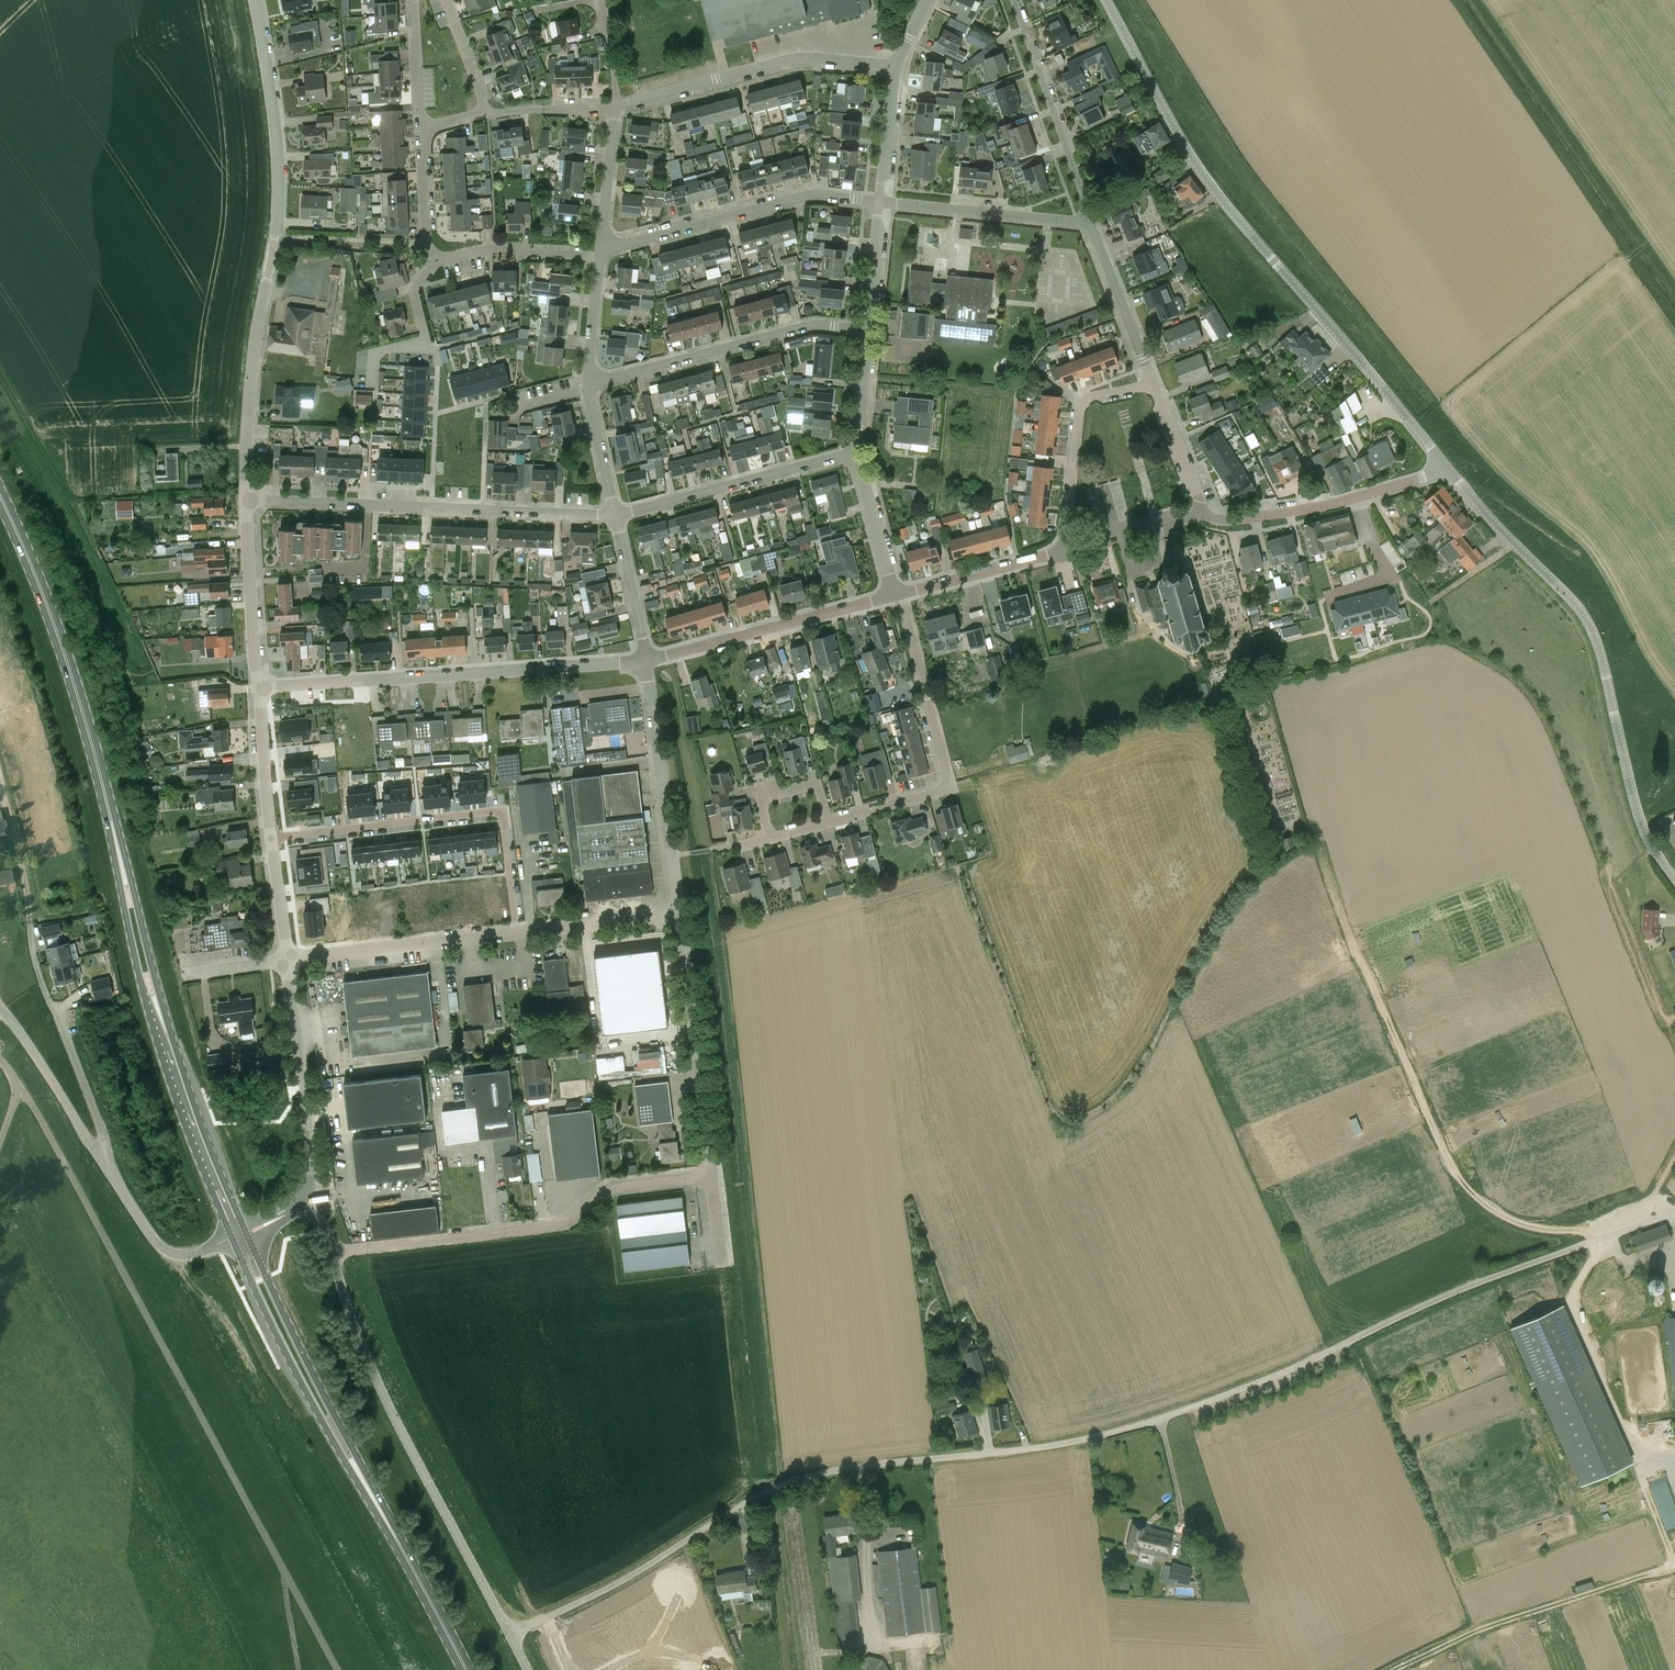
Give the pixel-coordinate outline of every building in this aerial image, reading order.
[(301,5),(309,4),(308,0),(283,0),(285,11),(294,9),(294,11),(302,9),(301,5)] [(398,15),(397,2),(383,3),(382,0),(364,0),(364,3),(375,10),(376,16),(398,15)] [(469,9),(477,6),(479,12),(497,6),(495,0),(465,0),(469,9)] [(712,40),(723,37),(726,47),(832,19),(833,22),(861,14),(860,12),(871,9),(869,0),(702,0),(712,40)] [(975,13),(969,10),(974,0),(954,0),(950,7),(960,11),(957,18),(969,24),(975,13)] [(349,1),(342,1),(342,18),(350,17),(349,1)] [(528,24),(536,21),(532,11),(525,14),(528,24)] [(1078,41),(1075,34),(1068,37),(1064,28),(1066,27),(1060,14),(1044,21),(1050,34),(1047,35),(1052,45),(1058,43),(1061,49),(1078,41)] [(398,15),(376,16),(376,22),(366,30),(366,37),(385,35),(384,29),(398,28),(398,15)] [(577,18),(556,22),(556,21),(551,22),(549,24),(553,45),(567,42),(566,36),(579,34),(577,18)] [(491,47),(492,49),(492,50),(507,44),(513,42),(510,34),(516,32),(511,20),(505,21),(497,24),(500,31),(494,33),(491,35),(486,36),(491,47)] [(313,49),(312,45),(321,44),(317,21),(301,24),(301,25),(291,27),(292,34),(289,35),(291,46),(294,46),(295,52),(313,49)] [(963,62),(967,54),(958,49),(963,38),(944,29),(938,43),(945,46),(942,52),(963,62)] [(976,45),(984,49),(989,38),(981,35),(976,45)] [(505,60),(508,67),(522,62),(517,49),(510,52),(507,44),(492,50),(492,49),(485,52),(491,66),(505,60)] [(1120,76),(1105,45),(1067,63),(1070,70),(1062,74),(1065,80),(1068,79),(1075,93),(1088,87),(1083,74),(1087,72),(1088,70),(1087,69),(1085,65),(1097,59),(1108,82),(1120,76)] [(962,65),(968,68),(968,67),(977,64),(980,63),(985,75),(982,76),(985,83),(998,79),(996,72),(1007,68),(1002,53),(991,57),(985,49),(973,58),(972,57),(962,65)] [(1058,65),(1064,62),(1060,54),(1054,57),(1058,65)] [(379,62),(380,73),(399,72),(399,60),(385,60),(384,55),(371,55),(371,63),(379,62)] [(569,86),(568,66),(568,60),(559,60),(558,62),(556,62),(556,58),(549,59),(550,73),(556,73),(556,86),(569,86)] [(592,66),(579,66),(579,86),(592,85),(592,71),(599,71),(599,58),(591,58),(592,66)] [(924,75),(943,77),(952,78),(953,70),(943,69),(944,63),(926,61),(924,75)] [(968,68),(962,65),(955,61),(952,67),(965,74),(968,68)] [(522,62),(508,67),(510,73),(496,79),(501,94),(524,85),(520,76),(526,73),(522,62)] [(579,87),(579,86),(579,66),(568,66),(569,86),(569,88),(579,87)] [(380,85),(400,84),(402,84),(401,72),(399,72),(380,73),(380,74),(374,74),(374,85),(380,85)] [(314,76),(314,74),(305,76),(307,89),(298,90),(300,104),(318,101),(317,94),(325,93),(322,75),(314,76)] [(813,87),(820,88),(821,75),(814,74),(813,87)] [(941,91),(943,77),(924,75),(923,89),(941,91)] [(787,83),(792,101),(794,108),(801,107),(799,99),(805,97),(801,79),(787,83)] [(1021,107),(1013,84),(1005,87),(1002,80),(977,88),(980,96),(995,91),(1003,114),(1021,107)] [(779,104),(792,101),(787,83),(774,87),(779,104)] [(400,84),(380,85),(375,85),(376,93),(369,93),(370,104),(388,103),(388,97),(401,96),(400,84)] [(846,84),(845,95),(836,94),(834,106),(847,107),(848,100),(862,101),(864,85),(846,84)] [(1105,120),(1098,105),(1102,103),(1099,96),(1105,93),(1101,86),(1082,94),(1085,101),(1074,106),(1078,114),(1080,114),(1087,128),(1105,120)] [(766,108),(779,104),(774,87),(761,90),(766,108)] [(752,112),(766,108),(761,90),(747,94),(752,112)] [(949,92),(949,98),(963,100),(964,93),(949,92)] [(723,100),(728,118),(742,115),(737,97),(723,100)] [(963,100),(949,98),(948,106),(955,106),(954,120),(961,121),(962,107),(963,100)] [(715,122),(728,118),(723,100),(710,104),(715,122)] [(917,101),(915,116),(934,118),(934,116),(939,117),(939,111),(935,110),(935,103),(917,101)] [(702,125),(715,122),(710,104),(697,107),(702,125)] [(365,107),(352,106),(351,115),(365,115),(365,107)] [(689,129),(702,125),(697,107),(684,111),(689,129)] [(381,125),(404,124),(404,119),(402,119),(401,110),(398,110),(380,111),(369,112),(370,119),(377,118),(377,116),(380,116),(381,125)] [(675,132),(689,129),(684,111),(670,114),(675,132)] [(830,123),(843,124),(842,136),(859,138),(860,122),(844,120),(844,114),(832,113),(830,123)] [(316,118),(317,125),(302,127),(304,145),(326,142),(324,131),(333,130),(331,116),(316,118)] [(933,130),(934,118),(915,116),(914,130),(913,136),(939,139),(940,131),(933,130)] [(798,121),(799,127),(800,130),(810,127),(807,117),(797,120),(798,121)] [(657,139),(658,122),(642,120),(642,126),(631,125),(630,140),(648,142),(649,138),(657,139)] [(791,129),(799,127),(798,121),(789,123),(791,129)] [(1170,140),(1159,122),(1132,138),(1138,147),(1142,145),(1146,152),(1155,147),(1155,148),(1170,140)] [(371,140),(403,138),(402,130),(405,130),(404,124),(381,125),(381,135),(378,135),(378,133),(371,133),(371,140)] [(1012,144),(1030,137),(1027,129),(1028,129),(1027,124),(1009,130),(1007,124),(994,128),(998,140),(1009,136),(1012,144)] [(781,125),(772,128),(773,134),(782,131),(781,125)] [(522,127),(510,129),(512,145),(518,144),(520,155),(531,153),(529,140),(524,141),(522,127)] [(585,146),(587,130),(569,128),(567,141),(563,140),(562,150),(577,152),(578,146),(585,146)] [(773,134),(772,128),(763,130),(764,136),(773,134)] [(512,145),(510,129),(498,130),(500,144),(494,145),(496,158),(514,156),(512,145)] [(799,131),(790,133),(791,139),(800,136),(799,131)] [(958,141),(956,141),(955,148),(967,149),(967,146),(975,147),(974,140),(974,138),(975,138),(974,134),(974,132),(959,132),(959,134),(959,137),(958,141)] [(988,147),(983,133),(974,132),(974,134),(975,138),(974,138),(974,140),(976,151),(988,147)] [(785,134),(776,137),(777,142),(786,140),(785,134)] [(734,138),(733,138),(735,144),(744,141),(743,135),(734,138)] [(463,152),(475,151),(474,146),(467,146),(466,137),(446,138),(447,153),(463,152)] [(1030,137),(1012,144),(1005,146),(1008,155),(1003,157),(1007,167),(1018,163),(1017,158),(1036,151),(1034,145),(1033,146),(1030,137)] [(383,153),(406,152),(406,146),(403,146),(403,138),(371,140),(372,147),(379,146),(379,144),(382,144),(383,153)] [(735,144),(733,138),(725,140),(727,146),(735,144)] [(772,138),(763,140),(764,146),(773,144),(772,138)] [(548,144),(545,141),(541,140),(540,148),(548,149),(548,144)] [(746,145),(748,150),(755,148),(758,157),(762,155),(758,141),(746,145)] [(708,145),(707,145),(709,151),(718,148),(716,142),(708,145)] [(840,150),(841,143),(827,142),(827,149),(840,150)] [(488,143),(480,143),(480,151),(488,150),(488,143)] [(940,153),(941,144),(925,143),(924,151),(912,150),(911,158),(912,158),(910,178),(933,180),(936,153),(940,153)] [(1086,157),(1093,153),(1088,144),(1081,147),(1086,157)] [(694,148),(695,154),(709,151),(707,145),(694,148)] [(747,151),(748,150),(746,145),(737,147),(739,153),(747,151)] [(695,154),(694,148),(686,150),(688,157),(695,154)] [(840,163),(856,165),(857,151),(842,149),(841,157),(837,157),(837,163),(840,163)] [(724,151),(710,155),(712,161),(719,158),(721,165),(727,163),(724,151)] [(406,152),(383,153),(383,163),(380,163),(380,161),(372,161),(373,168),(383,167),(402,166),(405,166),(404,157),(406,157),(406,152)] [(464,164),(463,152),(447,153),(443,153),(440,153),(440,158),(443,157),(444,165),(464,164)] [(563,174),(582,176),(584,162),(575,161),(576,154),(559,152),(559,160),(557,174),(563,174)] [(649,160),(646,159),(628,158),(626,175),(635,176),(634,185),(646,186),(647,177),(644,177),(645,165),(662,167),(663,154),(650,152),(649,160)] [(305,177),(317,177),(318,181),(319,183),(328,183),(330,181),(330,166),(334,166),(334,154),(319,155),(320,161),(305,161),(305,177)] [(698,164),(707,161),(705,155),(697,157),(698,164)] [(791,158),(796,176),(809,172),(804,155),(791,158)] [(782,179),(796,176),(791,158),(778,162),(782,179)] [(1037,165),(1036,164),(1034,158),(1012,166),(1019,183),(1029,179),(1033,193),(1048,188),(1043,173),(1044,172),(1041,164),(1037,165)] [(679,159),(669,161),(671,172),(681,169),(679,159)] [(830,162),(820,161),(819,176),(828,177),(829,169),(839,170),(838,177),(854,179),(856,165),(840,163),(837,163),(830,162)] [(769,183),(782,179),(778,162),(765,165),(769,183)] [(959,185),(974,187),(976,168),(968,167),(969,162),(961,162),(959,185)] [(445,177),(465,175),(464,164),(444,165),(441,165),(441,170),(444,169),(445,177)] [(976,168),(974,187),(990,188),(992,170),(989,165),(984,164),(984,169),(976,168)] [(756,186),(769,183),(765,165),(751,169),(756,186)] [(1166,167),(1155,174),(1160,182),(1171,175),(1166,167)] [(743,190),(756,186),(751,169),(738,173),(743,190)] [(711,178),(716,195),(729,192),(724,174),(717,176),(715,170),(709,171),(711,178)] [(396,172),(380,173),(380,182),(382,182),(383,193),(388,193),(406,192),(406,179),(397,180),(396,172)] [(554,196),(555,196),(571,197),(572,190),(581,191),(582,176),(563,174),(563,180),(563,181),(556,181),(554,196)] [(445,188),(466,187),(465,175),(445,177),(441,177),(442,182),(445,182),(445,188)] [(1204,194),(1191,175),(1180,183),(1178,184),(1174,178),(1162,186),(1167,193),(1177,206),(1184,201),(1189,208),(1195,203),(1194,201),(1204,194)] [(703,199),(716,195),(711,178),(698,181),(703,199)] [(689,202),(703,199),(698,181),(685,185),(689,202)] [(689,202),(685,185),(671,188),(672,191),(666,192),(664,207),(675,203),(676,206),(689,202)] [(446,201),(451,201),(451,200),(467,199),(466,187),(445,188),(442,189),(443,193),(446,193),(446,201)] [(357,211),(357,205),(357,195),(357,188),(341,188),(341,211),(357,211)] [(624,194),(622,214),(640,215),(641,205),(655,207),(656,198),(665,199),(666,192),(636,188),(635,195),(624,194)] [(1145,197),(1151,194),(1149,188),(1142,190),(1145,197)] [(381,193),(382,205),(407,203),(406,192),(388,193),(383,193),(381,193)] [(360,205),(361,206),(363,206),(365,206),(368,206),(368,201),(366,201),(366,194),(357,195),(357,205),(360,205)] [(326,219),(327,197),(303,196),(302,212),(311,212),(311,218),(326,219)] [(571,197),(555,196),(552,216),(554,218),(559,218),(559,219),(577,220),(579,206),(570,205),(571,197)] [(452,215),(471,214),(470,205),(478,205),(477,198),(467,199),(451,200),(451,201),(452,215)] [(1129,203),(1128,201),(1109,208),(1115,224),(1121,221),(1128,240),(1145,234),(1142,226),(1139,228),(1134,215),(1138,213),(1139,211),(1139,208),(1138,205),(1137,203),(1135,202),(1133,201),(1129,203)] [(508,231),(523,231),(523,222),(531,222),(531,202),(516,202),(516,214),(507,214),(508,231)] [(384,217),(408,215),(407,203),(382,205),(383,217),(385,217),(384,217)] [(471,214),(452,215),(453,231),(472,229),(471,220),(478,220),(478,213),(471,214)] [(384,217),(385,217),(386,234),(409,235),(408,227),(409,227),(408,215),(384,217)] [(493,229),(492,215),(483,215),(484,230),(493,229)] [(833,215),(832,228),(819,227),(818,237),(831,238),(831,233),(849,234),(851,217),(833,215)] [(779,223),(783,240),(797,236),(792,219),(779,223)] [(770,244),(783,240),(779,223),(766,226),(770,244)] [(757,247),(770,244),(766,226),(752,230),(757,247)] [(972,239),(973,229),(960,228),(959,238),(972,239)] [(744,251),(757,247),(752,230),(739,233),(744,251)] [(712,240),(717,258),(730,255),(726,237),(712,240)] [(704,262),(717,258),(712,240),(699,244),(704,262)] [(820,243),(805,241),(804,249),(820,250),(820,243)] [(691,265),(704,262),(699,244),(686,247),(691,265)] [(677,269),(691,265),(686,247),(673,251),(677,269)] [(823,262),(844,264),(845,251),(825,248),(823,262)] [(1155,265),(1155,264),(1149,250),(1133,256),(1139,274),(1142,273),(1144,280),(1169,271),(1165,261),(1155,265)] [(664,272),(677,269),(673,251),(659,255),(664,272)] [(797,255),(789,258),(791,264),(799,262),(797,255)] [(1174,273),(1181,270),(1187,268),(1185,261),(1183,256),(1175,259),(1178,266),(1171,268),(1174,273)] [(380,291),(393,287),(402,285),(398,286),(396,279),(407,276),(405,270),(402,271),(400,265),(397,265),(395,258),(380,262),(385,280),(379,282),(378,278),(377,278),(380,290),(380,291)] [(791,264),(789,258),(780,260),(782,266),(791,264)] [(750,269),(748,262),(742,264),(745,275),(759,272),(758,266),(750,269)] [(842,277),(844,264),(823,262),(822,275),(842,277)] [(706,269),(708,278),(722,275),(721,266),(706,269)] [(331,337),(339,279),(341,268),(332,267),(325,313),(315,311),(287,307),(285,327),(271,325),(268,349),(309,355),(316,356),(314,373),(323,375),(328,336),(331,337)] [(643,295),(654,296),(655,284),(631,282),(633,268),(619,267),(617,285),(631,287),(630,293),(643,295)] [(988,309),(991,309),(994,279),(947,274),(946,284),(932,282),(933,271),(911,269),(908,301),(930,303),(931,292),(945,294),(944,305),(947,305),(946,319),(935,318),(933,339),(995,345),(997,324),(986,323),(988,309)] [(817,272),(802,270),(801,278),(817,279),(817,272)] [(505,294),(505,271),(493,271),(493,291),(500,291),(500,294),(505,294)] [(505,271),(505,291),(512,291),(512,294),(517,294),(517,291),(517,271),(505,271)] [(767,274),(765,275),(766,282),(781,278),(780,271),(767,274)] [(531,295),(539,296),(555,297),(555,291),(570,293),(572,276),(552,274),(551,284),(536,282),(536,279),(534,279),(535,274),(527,273),(525,294),(531,295)] [(754,278),(751,279),(752,285),(766,282),(765,275),(754,278)] [(741,281),(736,282),(738,289),(752,285),(751,279),(741,281)] [(800,288),(822,291),(820,305),(841,308),(843,290),(827,288),(828,282),(801,279),(800,288)] [(697,288),(710,285),(709,280),(696,283),(697,288)] [(738,289),(736,282),(729,285),(730,291),(738,289)] [(493,305),(487,283),(476,286),(481,306),(488,304),(489,307),(493,305)] [(1173,298),(1167,284),(1142,294),(1145,301),(1152,298),(1160,319),(1176,314),(1177,316),(1184,313),(1185,310),(1181,298),(1177,297),(1173,298)] [(369,286),(366,285),(362,287),(361,290),(362,294),(366,295),(369,294),(371,290),(369,286)] [(773,297),(772,297),(777,314),(790,310),(789,307),(796,305),(790,285),(777,288),(779,295),(773,297)] [(481,306),(476,286),(464,289),(470,308),(476,307),(477,310),(482,309),(481,306)] [(380,291),(380,290),(376,291),(379,302),(398,297),(397,297),(395,297),(393,287),(380,291)] [(470,308),(464,289),(453,292),(458,311),(465,310),(466,313),(470,312),(470,308)] [(713,289),(705,291),(706,298),(715,295),(713,289)] [(699,292),(690,295),(692,301),(706,298),(705,291),(699,292)] [(458,311),(453,292),(441,295),(447,314),(453,313),(454,316),(459,315),(458,311)] [(447,314),(441,295),(427,299),(432,318),(440,316),(441,319),(447,318),(447,314)] [(653,303),(654,296),(643,295),(642,302),(653,303)] [(687,296),(676,298),(678,305),(692,301),(690,295),(687,296)] [(543,304),(542,318),(548,319),(549,319),(567,321),(569,307),(554,305),(555,297),(539,296),(539,303),(543,304)] [(764,317),(777,314),(772,297),(760,300),(764,317)] [(678,305),(676,298),(667,301),(668,308),(676,306),(678,305)] [(639,300),(631,299),(630,301),(613,299),(611,313),(629,315),(630,308),(638,309),(639,300)] [(751,320),(764,317),(760,300),(747,304),(751,320)] [(739,324),(751,320),(747,304),(734,307),(739,324)] [(1232,335),(1213,304),(1201,309),(1205,319),(1207,319),(1219,339),(1226,335),(1228,337),(1232,335)] [(404,334),(402,324),(406,323),(403,309),(384,313),(388,327),(389,327),(392,337),(404,334)] [(1097,309),(1042,330),(1045,339),(1100,318),(1097,309)] [(705,315),(710,332),(723,328),(718,311),(705,315)] [(900,337),(927,340),(930,314),(903,312),(900,337)] [(697,335),(710,332),(705,315),(693,318),(697,335)] [(539,332),(539,339),(547,340),(557,342),(557,334),(565,335),(567,321),(549,319),(548,319),(542,318),(541,318),(540,332),(539,332)] [(685,338),(697,335),(693,318),(680,322),(685,338)] [(1170,351),(1202,339),(1194,320),(1175,327),(1176,330),(1163,335),(1170,351)] [(672,342),(685,338),(680,322),(667,325),(672,342)] [(1096,327),(1090,329),(1093,338),(1099,336),(1096,327)] [(1093,338),(1090,329),(1084,332),(1087,340),(1087,341),(1093,338)] [(1297,365),(1321,344),(1317,339),(1314,342),(1306,332),(1300,337),(1293,329),(1279,341),(1287,350),(1291,346),(1299,355),(1293,361),(1297,365)] [(518,339),(516,331),(508,333),(510,341),(518,339)] [(623,356),(625,356),(626,345),(639,346),(640,335),(612,332),(611,339),(609,339),(607,353),(624,355),(623,356)] [(527,351),(529,339),(519,338),(517,350),(527,351)] [(1063,340),(1066,349),(1072,346),(1069,338),(1063,340)] [(547,340),(544,362),(544,363),(563,365),(564,358),(563,358),(564,349),(556,348),(557,342),(547,340)] [(1059,351),(1066,349),(1063,340),(1056,342),(1059,351)] [(789,343),(790,348),(790,349),(797,347),(795,341),(789,342),(789,343)] [(829,377),(832,345),(816,343),(812,376),(829,377)] [(1262,354),(1256,344),(1250,347),(1256,358),(1262,354)] [(1321,344),(1297,365),(1300,369),(1306,364),(1312,370),(1307,374),(1318,386),(1330,375),(1319,363),(1330,354),(1321,344)] [(1098,352),(1103,366),(1109,364),(1110,367),(1118,364),(1112,347),(1098,352)] [(446,348),(440,350),(444,362),(450,360),(446,348)] [(767,356),(772,373),(785,369),(780,352),(767,356)] [(1098,368),(1103,366),(1098,352),(1085,357),(1091,374),(1099,371),(1098,368)] [(1192,381),(1209,375),(1201,354),(1175,364),(1181,380),(1190,376),(1192,381)] [(759,376),(772,373),(767,356),(755,359),(759,376)] [(1083,377),(1091,374),(1085,357),(1071,362),(1076,376),(1082,374),(1083,377)] [(746,379),(759,376),(755,359),(742,362),(746,379)] [(733,383),(746,379),(742,362),(729,366),(733,383)] [(1071,378),(1076,376),(1071,362),(1057,367),(1063,384),(1072,381),(1071,378)] [(504,363),(490,367),(496,389),(510,385),(504,363)] [(1249,363),(1228,370),(1227,367),(1211,373),(1215,382),(1231,376),(1230,375),(1251,368),(1249,363)] [(405,365),(404,380),(427,381),(427,379),(428,380),(428,375),(428,367),(405,365)] [(490,367),(477,370),(483,393),(496,389),(490,367)] [(483,393),(477,370),(463,374),(469,396),(483,393)] [(698,374),(704,395),(716,392),(716,393),(726,390),(722,374),(713,376),(712,370),(698,374)] [(468,397),(469,396),(463,374),(450,378),(455,400),(464,398),(468,397)] [(698,374),(685,378),(689,393),(696,391),(699,402),(705,400),(704,395),(702,390),(698,374)] [(790,376),(790,385),(802,386),(803,377),(790,376)] [(350,377),(339,380),(342,392),(353,389),(350,377)] [(671,381),(675,397),(677,402),(678,404),(691,400),(689,393),(685,378),(671,381)] [(404,380),(403,394),(426,395),(427,381),(404,380)] [(665,406),(677,403),(677,402),(675,397),(671,381),(657,385),(659,391),(651,393),(655,408),(665,406)] [(1210,406),(1206,397),(1218,393),(1215,383),(1195,389),(1197,396),(1189,399),(1195,416),(1206,411),(1209,419),(1224,413),(1222,406),(1221,406),(1220,402),(1210,406)] [(314,400),(314,389),(276,387),(276,403),(284,404),(283,415),(299,416),(300,399),(314,400)] [(1035,400),(1034,409),(1056,411),(1056,405),(1059,405),(1060,396),(1051,395),(1052,388),(1036,387),(1035,394),(1042,395),(1042,401),(1035,400)] [(762,398),(761,398),(763,405),(775,402),(775,401),(773,395),(765,397),(763,391),(760,392),(762,398)] [(807,406),(812,406),(831,408),(832,394),(814,392),(813,397),(807,397),(807,406)] [(356,402),(365,403),(365,393),(357,393),(356,402)] [(403,408),(426,409),(426,395),(403,394),(403,408)] [(655,420),(648,394),(642,396),(648,422),(655,420)] [(1277,405),(1271,394),(1255,403),(1261,414),(1277,405)] [(633,402),(631,395),(627,396),(626,395),(611,399),(617,425),(625,423),(624,421),(632,419),(629,409),(632,408),(631,403),(633,402)] [(929,444),(933,400),(898,396),(893,441),(929,444)] [(787,410),(787,411),(804,413),(804,412),(806,399),(789,397),(787,410)] [(752,400),(749,401),(751,409),(763,405),(761,398),(752,400)] [(1236,398),(1227,402),(1230,411),(1240,407),(1236,398)] [(751,409),(749,401),(739,404),(741,411),(751,409)] [(764,419),(772,450),(785,446),(781,432),(775,434),(770,418),(777,416),(774,404),(761,408),(763,416),(764,419)] [(554,426),(573,421),(570,410),(557,413),(556,406),(542,409),(543,416),(551,414),(554,425),(554,426)] [(1345,419),(1339,407),(1332,414),(1342,436),(1347,434),(1341,421),(1345,419)] [(425,423),(426,409),(403,408),(402,421),(425,423)] [(537,429),(544,427),(542,420),(545,420),(544,416),(543,416),(542,409),(533,411),(533,412),(537,429)] [(1040,417),(1039,424),(1057,426),(1058,417),(1055,417),(1056,411),(1034,409),(1034,417),(1040,417)] [(1237,411),(1236,411),(1233,413),(1236,419),(1242,416),(1239,410),(1237,411)] [(804,413),(787,411),(786,423),(803,425),(803,428),(813,429),(812,434),(829,436),(830,420),(814,418),(815,413),(804,412),(804,413)] [(764,419),(763,416),(757,418),(763,437),(755,439),(759,453),(772,450),(764,419)] [(490,420),(489,433),(491,433),(518,434),(518,428),(508,427),(508,421),(490,420)] [(425,423),(402,421),(401,436),(424,437),(424,429),(425,429),(425,424),(425,423)] [(573,421),(554,426),(548,427),(551,439),(549,440),(551,445),(564,442),(562,436),(576,433),(573,421)] [(616,435),(619,449),(637,445),(644,443),(642,433),(655,430),(653,421),(628,427),(629,432),(616,435)] [(726,421),(720,422),(722,432),(729,431),(726,421)] [(717,423),(710,424),(714,438),(720,436),(717,423)] [(1031,437),(1038,438),(1053,440),(1053,434),(1056,434),(1057,426),(1039,424),(1038,430),(1032,429),(1031,437)] [(1300,428),(1304,434),(1310,431),(1306,424),(1300,428)] [(739,429),(747,456),(759,453),(755,439),(754,433),(748,434),(746,427),(739,429)] [(747,456),(739,429),(732,431),(736,444),(730,446),(733,460),(746,456),(747,456)] [(1198,442),(1206,454),(1225,442),(1218,430),(1198,442)] [(682,438),(680,431),(674,433),(675,439),(682,438)] [(1253,432),(1245,437),(1251,449),(1259,444),(1253,432)] [(491,433),(489,433),(489,447),(507,447),(507,441),(517,441),(518,440),(523,440),(523,435),(518,435),(518,434),(491,433)] [(660,449),(667,447),(664,434),(657,436),(660,449)] [(541,447),(549,445),(548,439),(548,437),(539,439),(541,447)] [(709,437),(703,439),(710,466),(723,463),(720,449),(712,450),(709,437)] [(1370,453),(1355,460),(1364,477),(1364,479),(1380,471),(1380,470),(1398,461),(1395,455),(1391,445),(1387,437),(1366,446),(1370,453)] [(1052,445),(1053,440),(1038,438),(1036,453),(1054,455),(1055,446),(1052,445)] [(697,470),(710,466),(703,439),(696,440),(698,447),(691,449),(693,455),(697,470)] [(1353,483),(1361,479),(1342,441),(1310,456),(1318,472),(1324,469),(1336,492),(1354,483),(1353,483)] [(1214,466),(1233,453),(1225,442),(1206,454),(1214,466)] [(637,445),(619,449),(622,463),(640,459),(639,452),(646,450),(644,443),(637,445)] [(291,474),(292,456),(280,455),(281,444),(275,444),(274,458),(280,458),(280,473),(291,474)] [(351,446),(350,476),(361,477),(361,462),(368,462),(368,448),(363,448),(360,444),(353,444),(351,446)] [(697,470),(693,455),(687,457),(684,444),(677,446),(684,473),(697,470)] [(314,461),(321,461),(321,446),(315,446),(315,450),(304,450),(303,456),(303,474),(314,475),(314,461)] [(338,476),(339,451),(328,451),(328,446),(321,446),(321,461),(327,461),(327,476),(338,476)] [(350,479),(350,476),(351,446),(339,446),(339,450),(339,451),(338,476),(345,476),(345,479),(350,479)] [(677,446),(671,447),(674,460),(668,462),(671,476),(684,473),(677,446)] [(1022,447),(1012,446),(1011,455),(1020,456),(1022,447)] [(1281,452),(1293,477),(1304,472),(1292,446),(1281,452)] [(646,455),(648,463),(656,461),(663,460),(663,459),(661,452),(646,455)] [(1293,477),(1281,452),(1269,457),(1282,483),(1293,477)] [(179,481),(178,453),(166,453),(167,474),(155,475),(156,482),(179,481)] [(1240,465),(1233,453),(1214,466),(1221,478),(1240,465)] [(303,456),(292,456),(291,474),(297,474),(297,477),(302,477),(303,474),(303,456)] [(1027,469),(1028,459),(1011,457),(1010,466),(1027,469)] [(378,478),(389,479),(390,459),(379,458),(378,478)] [(389,479),(400,480),(401,459),(390,459),(389,479)] [(401,459),(400,480),(411,480),(412,460),(401,459)] [(412,460),(411,480),(423,481),(424,460),(412,460)] [(557,470),(545,470),(544,489),(556,490),(556,477),(563,478),(564,462),(557,462),(557,470)] [(504,492),(505,472),(493,472),(494,464),(487,463),(487,472),(493,472),(492,491),(504,492)] [(505,472),(504,492),(516,493),(517,476),(525,476),(526,464),(526,463),(517,463),(517,473),(505,472)] [(545,464),(526,463),(526,464),(525,476),(533,476),(532,489),(544,489),(545,470),(545,464)] [(646,484),(643,471),(648,470),(646,463),(642,464),(643,470),(624,474),(628,488),(646,484)] [(1229,489),(1248,477),(1240,465),(1221,478),(1229,489)] [(1033,481),(1048,482),(1049,477),(1051,477),(1052,468),(1035,466),(1033,481)] [(832,476),(831,474),(826,475),(827,477),(811,482),(815,496),(826,493),(833,518),(846,515),(839,489),(841,489),(837,475),(832,476)] [(1256,489),(1248,477),(1229,489),(1236,501),(1256,489)] [(188,487),(202,487),(202,479),(188,480),(188,487)] [(1047,488),(1048,482),(1033,481),(1031,495),(1049,497),(1050,488),(1047,488)] [(783,490),(787,505),(789,514),(803,510),(796,486),(783,490)] [(1440,522),(1458,507),(1442,487),(1424,502),(1440,522)] [(916,490),(904,489),(904,498),(915,499),(916,490)] [(774,509),(787,505),(783,490),(769,493),(774,509)] [(760,512),(774,509),(769,493),(756,497),(760,512)] [(1048,505),(1049,497),(1031,495),(1030,509),(1045,511),(1045,505),(1048,505)] [(214,499),(214,497),(192,498),(193,507),(205,506),(205,514),(224,513),(223,498),(214,499)] [(747,516),(760,512),(756,497),(743,501),(747,516)] [(118,499),(116,499),(116,500),(117,517),(133,517),(132,499),(118,499)] [(734,520),(747,516),(743,501),(729,504),(734,520)] [(1003,501),(996,503),(998,510),(1005,509),(1003,501)] [(1010,510),(1018,508),(1016,502),(1008,504),(1010,510)] [(992,505),(986,507),(988,515),(995,514),(992,505)] [(702,511),(705,525),(709,538),(715,537),(711,523),(718,522),(715,507),(702,511)] [(988,515),(986,507),(979,509),(981,517),(988,515)] [(1458,507),(1440,522),(1441,522),(1434,527),(1436,529),(1438,530),(1440,531),(1443,531),(1445,530),(1447,529),(1454,538),(1443,547),(1438,550),(1449,563),(1452,563),(1459,557),(1468,567),(1479,559),(1459,535),(1472,524),(1458,507)] [(1018,508),(1010,510),(1012,517),(1020,515),(1018,508)] [(1044,517),(1045,511),(1030,509),(1028,524),(1046,526),(1047,517),(1044,517)] [(703,540),(709,538),(702,511),(689,514),(693,528),(699,527),(703,540)] [(964,511),(957,513),(960,523),(967,521),(964,511)] [(960,523),(957,513),(942,517),(944,527),(960,523)] [(1362,562),(1348,513),(1319,521),(1319,520),(1304,524),(1312,554),(1335,547),(1341,568),(1362,562)] [(693,528),(689,514),(676,518),(681,537),(688,535),(690,543),(696,542),(692,528),(693,528)] [(939,518),(929,521),(935,542),(942,541),(938,528),(941,527),(939,518)] [(207,529),(206,519),(192,519),(192,529),(207,529)] [(991,526),(995,544),(996,544),(1002,542),(1002,545),(1010,543),(1006,526),(1000,527),(998,519),(990,521),(991,526)] [(362,551),(363,521),(346,520),(346,529),(335,529),(335,526),(303,525),(303,533),(297,533),(297,530),(280,529),(280,537),(279,537),(279,536),(277,536),(279,560),(296,560),(296,552),(302,553),(302,555),(334,557),(334,548),(345,548),(345,550),(362,551)] [(665,521),(652,524),(656,538),(660,552),(666,551),(662,536),(669,535),(665,521)] [(392,540),(392,524),(378,524),(378,539),(392,540)] [(406,541),(406,525),(392,524),(392,540),(406,541)] [(656,538),(652,524),(639,527),(643,541),(645,549),(652,547),(658,568),(663,567),(660,552),(656,538)] [(796,538),(796,539),(798,545),(817,540),(813,524),(804,526),(807,535),(796,538)] [(406,525),(406,541),(420,541),(420,526),(406,525)] [(824,527),(827,536),(833,534),(830,525),(824,527)] [(445,542),(445,527),(431,526),(431,542),(445,542)] [(977,529),(982,550),(991,548),(990,545),(995,544),(991,526),(977,529)] [(458,543),(459,527),(445,527),(445,542),(458,543)] [(472,544),(472,528),(459,527),(458,543),(472,544)] [(472,528),(472,544),(486,544),(486,528),(472,528)] [(910,536),(907,528),(899,530),(902,539),(910,536)] [(511,545),(512,530),(498,529),(497,545),(511,545)] [(964,537),(968,551),(973,550),(974,552),(982,550),(977,529),(969,531),(970,532),(963,534),(964,537)] [(525,546),(526,530),(512,530),(511,545),(525,546)] [(539,547),(539,531),(526,530),(525,546),(539,547)] [(539,531),(539,547),(553,547),(553,531),(539,531)] [(1418,531),(1406,540),(1413,549),(1424,540),(1418,531)] [(582,554),(583,532),(570,532),(570,541),(561,542),(563,561),(570,560),(570,554),(582,554)] [(596,533),(583,532),(582,554),(582,561),(595,562),(596,533)] [(1286,562),(1288,572),(1295,570),(1297,577),(1309,574),(1306,560),(1299,562),(1292,534),(1278,537),(1282,554),(1284,554),(1286,562)] [(848,547),(845,536),(821,543),(827,565),(819,567),(824,583),(843,578),(842,576),(851,574),(851,576),(858,574),(851,547),(848,547)] [(767,537),(758,540),(762,552),(771,549),(767,537)] [(968,551),(964,537),(949,541),(954,558),(963,555),(962,553),(968,551)] [(1279,564),(1286,562),(1284,554),(1282,554),(1278,537),(1267,540),(1274,565),(1279,564)] [(798,545),(796,539),(787,542),(789,548),(798,545)] [(920,541),(922,548),(925,562),(931,561),(932,564),(941,561),(936,544),(929,546),(927,539),(920,541)] [(721,545),(725,562),(735,559),(730,543),(721,545)] [(1243,571),(1263,565),(1257,543),(1240,548),(1242,555),(1239,556),(1243,571)] [(225,558),(224,548),(194,550),(194,551),(195,560),(225,558)] [(920,564),(925,562),(922,548),(907,552),(912,569),(920,567),(920,564)] [(685,573),(683,566),(679,551),(672,553),(675,564),(673,565),(676,576),(685,573)] [(768,571),(768,572),(770,576),(779,573),(775,560),(780,558),(778,551),(764,554),(768,571)] [(761,573),(768,571),(764,554),(757,556),(756,555),(739,560),(741,570),(751,567),(752,571),(760,569),(761,573)] [(195,560),(195,566),(208,565),(209,574),(228,573),(227,558),(225,558),(195,560)] [(563,570),(562,559),(554,560),(555,571),(563,570)] [(701,561),(683,566),(685,573),(686,575),(704,570),(703,568),(702,563),(701,561)] [(422,571),(423,563),(414,563),(414,571),(422,571)] [(1179,573),(1176,564),(1163,568),(1165,577),(1159,579),(1157,584),(1149,587),(1148,582),(1135,586),(1143,612),(1152,610),(1156,623),(1160,621),(1162,629),(1169,627),(1170,628),(1167,628),(1169,635),(1171,634),(1174,642),(1178,644),(1183,642),(1184,648),(1190,651),(1197,649),(1201,643),(1200,642),(1211,639),(1209,631),(1211,628),(1210,625),(1207,624),(1204,625),(1189,574),(1186,571),(1179,573)] [(1414,571),(1423,582),(1430,577),(1422,566),(1414,571)] [(130,568),(121,569),(122,578),(130,577),(130,568)] [(728,568),(719,571),(722,580),(731,577),(728,568)] [(582,580),(597,577),(595,570),(581,573),(582,580)] [(699,577),(702,586),(718,582),(714,570),(705,573),(705,575),(699,577)] [(648,575),(650,582),(666,577),(664,571),(648,575)] [(801,580),(800,576),(791,579),(792,582),(780,585),(784,600),(790,599),(791,601),(805,597),(801,580)] [(588,599),(610,594),(607,582),(598,584),(597,577),(582,580),(578,581),(579,588),(586,587),(588,599)] [(696,588),(702,586),(699,577),(693,578),(696,588)] [(1117,590),(1114,581),(1104,584),(1102,582),(1093,585),(1098,605),(1114,600),(1116,607),(1129,603),(1124,588),(1117,590)] [(187,593),(198,592),(210,591),(211,598),(230,597),(229,582),(210,583),(187,585),(187,593)] [(293,606),(292,582),(278,583),(279,597),(276,597),(277,607),(293,606)] [(310,582),(310,598),(320,598),(320,582),(310,582)] [(1272,583),(1262,586),(1266,602),(1277,599),(1272,583)] [(671,586),(674,594),(680,592),(678,584),(671,586)] [(381,586),(354,588),(354,600),(382,598),(393,597),(392,586),(381,586)] [(667,596),(674,594),(671,586),(665,588),(667,596)] [(1056,586),(1039,591),(1046,616),(1062,612),(1062,614),(1077,610),(1073,597),(1064,599),(1064,601),(1060,602),(1056,586)] [(1291,586),(1276,590),(1279,600),(1294,596),(1291,586)] [(750,594),(754,608),(760,606),(761,609),(769,606),(764,589),(750,594)] [(1389,594),(1388,589),(1378,591),(1385,618),(1400,614),(1398,609),(1394,593),(1389,594)] [(1385,618),(1378,591),(1367,594),(1374,621),(1385,618)] [(610,594),(588,599),(591,611),(585,613),(586,620),(605,615),(604,609),(613,607),(610,594)] [(748,610),(754,608),(750,594),(736,598),(741,615),(749,612),(748,610)] [(1026,594),(1017,596),(1010,598),(1001,601),(1003,610),(995,612),(1000,632),(1009,629),(1007,620),(1031,613),(1026,594)] [(1362,624),(1374,621),(1367,594),(1355,597),(1362,624)] [(1355,597),(1344,600),(1351,627),(1362,624),(1355,597)] [(1351,627),(1344,600),(1334,603),(1336,608),(1330,609),(1336,631),(1351,627)] [(653,608),(651,601),(645,603),(647,610),(653,608)] [(707,606),(712,620),(718,619),(719,622),(727,619),(722,602),(707,606)] [(277,607),(275,607),(276,621),(300,619),(299,606),(293,606),(277,607)] [(558,607),(559,631),(547,631),(548,647),(564,646),(563,630),(569,630),(568,606),(558,607)] [(706,622),(712,620),(707,606),(694,610),(699,627),(707,625),(706,622)] [(1248,608),(1250,615),(1259,612),(1257,606),(1248,608)] [(217,626),(232,625),(230,607),(216,608),(217,626)] [(1404,607),(1398,609),(1400,614),(1400,617),(1406,615),(1404,607)] [(199,609),(185,610),(186,619),(199,618),(199,609)] [(699,627),(694,610),(680,614),(684,629),(690,627),(691,630),(699,627)] [(954,613),(925,621),(932,647),(946,643),(945,638),(954,635),(959,634),(954,613)] [(1078,624),(1090,620),(1088,613),(1076,617),(1078,624)] [(679,630),(684,629),(680,614),(666,618),(671,636),(680,633),(679,630)] [(1291,617),(1282,619),(1284,626),(1292,624),(1291,617)] [(505,637),(491,638),(490,630),(494,629),(493,618),(482,618),(484,638),(486,638),(487,651),(506,650),(505,637)] [(510,618),(503,618),(504,633),(511,632),(510,618)] [(347,640),(354,640),(353,621),(340,621),(340,628),(346,628),(347,640)] [(523,622),(524,635),(518,636),(519,649),(535,648),(535,634),(533,635),(532,621),(523,622)] [(879,646),(882,652),(897,647),(895,640),(888,642),(882,621),(877,623),(876,622),(873,623),(872,624),(870,625),(877,647),(879,646)] [(591,637),(600,635),(601,639),(619,634),(616,622),(589,629),(588,623),(572,626),(575,637),(590,633),(591,637)] [(1292,635),(1301,633),(1299,624),(1290,626),(1292,635)] [(981,628),(965,632),(969,650),(986,646),(981,628)] [(450,636),(451,651),(457,651),(457,653),(466,653),(464,635),(459,636),(458,629),(449,630),(450,636)] [(299,645),(300,645),(306,645),(305,631),(280,633),(281,646),(283,646),(299,645)] [(437,655),(436,637),(428,638),(427,631),(421,632),(421,638),(422,638),(423,653),(428,653),(428,656),(437,655)] [(829,668),(827,662),(831,661),(834,672),(842,670),(833,634),(812,639),(818,664),(819,664),(821,670),(829,668)] [(200,645),(205,644),(206,658),(233,656),(232,635),(205,637),(205,639),(200,639),(200,637),(191,638),(192,650),(201,649),(200,645)] [(445,652),(451,651),(450,636),(436,637),(437,655),(446,654),(445,652)] [(416,654),(423,653),(422,638),(421,638),(407,639),(408,657),(417,656),(416,654)] [(578,650),(585,649),(584,644),(583,641),(577,643),(578,650)] [(153,642),(151,651),(159,653),(161,644),(153,642)] [(332,660),(349,659),(348,642),(331,643),(332,660)] [(362,660),(391,658),(390,642),(361,644),(362,660)] [(805,644),(790,648),(796,671),(811,667),(805,644)] [(301,669),(300,645),(299,645),(283,646),(284,656),(286,656),(287,670),(301,669)] [(879,646),(877,647),(862,653),(878,692),(889,688),(885,679),(892,677),(888,666),(881,652),(879,646)] [(763,656),(747,662),(749,668),(747,668),(750,679),(752,678),(774,671),(772,667),(780,664),(775,647),(765,650),(768,658),(764,659),(763,656)] [(986,658),(992,681),(1005,678),(999,655),(986,658)] [(709,685),(706,675),(691,680),(697,699),(706,696),(710,707),(719,704),(712,684),(709,685)] [(773,690),(777,700),(791,695),(787,685),(773,690)] [(204,690),(198,690),(199,703),(199,707),(210,706),(229,705),(228,689),(209,690),(208,690),(204,690)] [(827,707),(823,692),(816,694),(820,709),(827,707)] [(878,710),(893,702),(890,695),(875,703),(878,710)] [(642,730),(640,697),(630,697),(632,731),(642,730)] [(630,731),(626,699),(589,704),(591,720),(606,718),(608,730),(612,729),(613,734),(630,731)] [(580,708),(579,705),(551,709),(559,767),(569,765),(569,766),(587,764),(586,755),(583,733),(590,733),(586,707),(580,708)] [(893,720),(914,715),(911,706),(881,714),(883,723),(893,720)] [(469,735),(468,735),(469,742),(488,740),(485,708),(473,709),(473,717),(467,718),(469,735)] [(501,740),(510,740),(509,738),(522,738),(545,736),(543,708),(520,710),(521,718),(499,720),(501,740)] [(469,735),(467,718),(461,718),(461,710),(448,711),(450,736),(468,735),(469,735)] [(429,720),(431,737),(432,739),(436,739),(437,737),(450,736),(448,711),(435,712),(435,720),(434,720),(429,720)] [(431,737),(429,720),(423,721),(423,713),(410,714),(412,739),(431,737)] [(393,740),(412,739),(410,714),(397,715),(398,722),(392,723),(393,740)] [(393,740),(392,723),(386,723),(385,715),(372,716),(374,742),(378,741),(380,741),(381,745),(382,748),(384,749),(386,750),(394,749),(393,740)] [(698,715),(687,717),(690,735),(701,733),(698,715)] [(893,720),(897,735),(917,729),(917,728),(919,728),(917,721),(915,722),(914,715),(893,720)] [(306,719),(281,722),(283,741),(309,738),(309,733),(307,719),(306,719)] [(724,729),(730,727),(727,719),(721,721),(724,729)] [(767,737),(774,735),(772,725),(764,727),(767,737)] [(761,726),(752,728),(754,736),(763,734),(761,726)] [(213,729),(214,736),(193,738),(193,731),(178,732),(180,751),(215,748),(215,751),(229,749),(227,728),(213,729)] [(901,749),(921,743),(917,729),(897,735),(898,736),(900,744),(893,746),(894,751),(901,749)] [(320,735),(321,743),(334,741),(333,734),(320,735)] [(790,740),(793,749),(784,752),(790,773),(805,769),(802,756),(808,754),(803,736),(790,740)] [(752,774),(767,770),(765,761),(771,759),(766,742),(753,746),(754,752),(746,755),(752,774)] [(904,763),(925,758),(921,743),(901,749),(903,757),(896,759),(898,765),(905,763),(904,763)] [(1015,750),(1013,745),(1006,747),(1011,763),(1029,757),(1025,746),(1015,750)] [(613,760),(612,752),(586,755),(587,764),(613,760)] [(435,762),(470,761),(470,753),(434,755),(435,762)] [(518,785),(551,781),(550,781),(549,772),(521,775),(519,753),(497,755),(500,777),(499,777),(500,786),(511,785),(518,785)] [(886,785),(885,780),(892,778),(885,754),(869,758),(871,766),(864,768),(867,782),(870,781),(872,788),(886,785)] [(311,772),(310,757),(285,760),(287,775),(311,772)] [(904,763),(905,763),(907,772),(898,775),(900,781),(909,779),(909,777),(928,772),(925,758),(904,763)] [(187,779),(210,778),(211,780),(232,779),(230,764),(210,766),(210,769),(187,770),(187,779)] [(834,799),(851,794),(848,783),(856,781),(851,764),(839,767),(842,777),(829,781),(834,799)] [(714,802),(727,798),(725,791),(733,789),(730,780),(733,779),(730,769),(711,774),(716,793),(711,794),(714,802)] [(653,893),(648,860),(643,816),(638,770),(600,775),(572,778),(572,780),(562,781),(572,861),(564,862),(565,868),(573,867),(576,898),(586,897),(587,902),(653,893)] [(336,783),(335,776),(328,777),(329,784),(336,783)] [(312,789),(318,788),(317,779),(303,781),(304,789),(296,790),(289,791),(291,805),(298,804),(298,807),(306,806),(306,803),(314,803),(312,789)] [(483,779),(471,780),(474,801),(486,800),(483,779)] [(471,780),(460,782),(462,803),(474,801),(471,780)] [(551,781),(518,785),(523,833),(556,829),(551,781)] [(448,783),(436,785),(438,806),(450,804),(448,783)] [(436,785),(424,786),(426,807),(438,806),(436,785)] [(407,788),(396,789),(398,810),(410,809),(407,788)] [(205,804),(215,803),(216,810),(234,808),(233,790),(214,792),(214,794),(208,794),(207,789),(198,791),(199,802),(205,801),(205,804)] [(396,789),(384,791),(386,812),(398,810),(396,789)] [(372,792),(360,794),(362,815),(374,813),(372,792)] [(360,794),(348,795),(351,816),(362,815),(360,794)] [(736,807),(734,800),(719,803),(721,811),(732,809),(735,830),(753,827),(751,819),(749,805),(736,807)] [(706,805),(708,814),(715,812),(713,803),(706,805)] [(943,838),(956,834),(954,826),(963,824),(957,804),(942,808),(943,813),(936,815),(943,838)] [(3,819),(0,810),(0,811),(0,841),(9,839),(5,820),(3,820),(3,819)] [(320,813),(307,815),(308,823),(321,822),(320,813)] [(927,831),(923,819),(923,817),(910,821),(910,817),(892,822),(898,843),(915,838),(914,835),(927,831)] [(199,829),(185,832),(188,846),(202,843),(199,829)] [(230,846),(248,844),(246,830),(228,832),(229,837),(222,838),(223,846),(230,845),(230,846)] [(495,831),(484,832),(486,848),(497,847),(495,831)] [(484,832),(473,834),(475,849),(486,848),(484,832)] [(859,837),(857,832),(841,836),(844,847),(842,847),(845,858),(857,855),(858,860),(868,857),(872,874),(881,872),(876,857),(870,835),(859,837)] [(473,834),(462,835),(464,851),(475,849),(473,834)] [(462,835),(451,837),(453,852),(464,851),(462,835)] [(943,851),(939,835),(930,838),(934,853),(943,851)] [(1282,839),(1285,847),(1293,845),(1291,836),(1282,839)] [(451,837),(440,838),(442,854),(453,852),(451,837)] [(440,838),(429,839),(431,855),(442,854),(440,838)] [(419,839),(408,841),(410,857),(421,855),(419,839)] [(408,841),(397,842),(399,858),(410,857),(408,841)] [(397,842),(386,844),(387,859),(399,858),(397,842)] [(818,849),(816,843),(800,848),(806,867),(821,863),(820,861),(833,857),(830,845),(818,849)] [(386,844),(374,845),(376,861),(387,859),(386,844)] [(374,845),(363,846),(365,862),(376,861),(374,845)] [(363,846),(352,847),(354,863),(365,862),(363,846)] [(297,872),(327,868),(325,847),(309,849),(310,857),(302,858),(297,858),(298,863),(296,864),(297,872)] [(770,879),(788,874),(792,888),(802,885),(796,866),(789,868),(784,852),(764,858),(770,879)] [(240,866),(239,858),(217,862),(219,877),(230,875),(232,886),(237,886),(237,884),(244,883),(244,884),(252,883),(249,864),(240,866)] [(730,892),(750,886),(754,899),(765,896),(759,876),(748,879),(744,864),(724,869),(730,892)] [(329,889),(327,868),(297,872),(298,880),(299,880),(300,885),(305,884),(313,883),(314,891),(329,889)] [(14,883),(11,870),(0,872),(0,886),(14,883)] [(562,877),(547,879),(550,905),(565,903),(562,877)] [(550,905),(547,879),(532,881),(534,898),(537,897),(538,906),(550,905)] [(835,888),(837,894),(844,892),(842,886),(835,888)] [(208,913),(214,912),(212,896),(206,897),(208,913)] [(310,910),(305,911),(308,935),(325,933),(322,914),(329,913),(327,897),(309,899),(310,910)] [(1646,939),(1660,933),(1657,926),(1659,910),(1643,909),(1642,929),(1646,939)] [(97,914),(85,917),(86,923),(98,920),(97,914)] [(230,922),(229,917),(221,918),(222,922),(204,925),(205,934),(201,934),(203,952),(228,948),(228,947),(233,947),(233,948),(250,945),(248,928),(247,928),(246,919),(230,922)] [(59,923),(41,928),(44,938),(62,934),(59,923)] [(190,939),(191,950),(203,949),(201,938),(190,939)] [(52,967),(73,961),(73,959),(78,958),(75,943),(69,944),(48,949),(52,967)] [(660,949),(594,957),(604,1043),(671,1035),(660,949)] [(568,986),(565,958),(544,960),(550,1015),(571,1012),(571,1005),(580,1003),(581,1011),(586,1011),(583,984),(568,986)] [(78,979),(73,961),(52,967),(56,985),(78,979)] [(352,1056),(437,1046),(428,972),(344,982),(352,1056)] [(113,994),(110,981),(109,977),(92,981),(93,986),(96,998),(113,994)] [(501,1019),(496,1020),(491,982),(464,985),(468,1023),(471,1023),(472,1029),(464,1030),(467,1051),(475,1050),(474,1046),(484,1045),(482,1028),(501,1026),(501,1019)] [(449,1008),(459,1008),(458,991),(449,991),(449,1008)] [(222,1022),(238,1020),(240,1033),(254,1031),(252,1018),(254,1018),(251,998),(219,1003),(222,1022)] [(229,1051),(208,1054),(211,1072),(232,1069),(229,1051)] [(1496,1051),(1488,1054),(1495,1069),(1502,1066),(1496,1051)] [(528,1098),(540,1096),(540,1091),(548,1090),(545,1059),(524,1061),(528,1098)] [(624,1063),(600,1064),(600,1078),(624,1077),(624,1063)] [(476,1106),(480,1139),(493,1138),(496,1163),(504,1162),(506,1176),(522,1174),(520,1155),(511,1156),(510,1145),(518,1144),(509,1068),(463,1073),(467,1107),(476,1106)] [(349,1128),(426,1119),(421,1074),(344,1083),(349,1128)] [(673,1130),(672,1121),(673,1121),(668,1081),(635,1085),(640,1125),(657,1123),(659,1142),(662,1160),(680,1158),(677,1140),(675,1130),(673,1130)] [(557,1181),(601,1175),(593,1109),(548,1115),(557,1181)] [(524,1114),(524,1129),(538,1129),(537,1114),(524,1114)] [(358,1184),(425,1177),(419,1132),(353,1140),(358,1184)] [(525,1142),(532,1182),(543,1180),(537,1140),(525,1142)] [(619,1158),(617,1147),(608,1148),(609,1160),(619,1158)] [(636,1164),(627,1165),(628,1172),(637,1172),(636,1164)] [(625,1270),(690,1263),(682,1197),(617,1204),(625,1270)] [(373,1239),(440,1232),(437,1206),(370,1213),(373,1239)] [(1666,1224),(1630,1237),(1635,1251),(1671,1238),(1666,1224)] [(1556,1308),(1513,1327),(1583,1483),(1626,1464),(1556,1308)] [(1664,1318),(1668,1347),(1664,1347),(1664,1352),(1668,1352),(1674,1400),(1674,1317),(1664,1318)] [(967,1347),(974,1344),(971,1337),(964,1340),(967,1347)] [(976,1348),(964,1352),(975,1387),(988,1383),(976,1348)] [(962,1370),(963,1372),(966,1383),(972,1381),(968,1368),(962,1370)] [(969,1403),(976,1401),(973,1390),(965,1393),(969,1403)] [(945,1398),(935,1400),(938,1414),(956,1410),(954,1401),(946,1403),(945,1398)] [(992,1429),(1010,1426),(1007,1404),(988,1406),(992,1429)] [(959,1436),(977,1431),(971,1411),(953,1416),(959,1436)] [(827,1556),(828,1556),(839,1641),(860,1639),(855,1599),(862,1598),(857,1554),(837,1555),(834,1535),(856,1533),(854,1513),(825,1517),(827,1534),(824,1535),(827,1556)] [(1167,1557),(1173,1533),(1145,1527),(1146,1526),(1133,1523),(1127,1547),(1140,1550),(1167,1557)] [(922,1588),(917,1549),(917,1546),(873,1551),(874,1559),(878,1560),(879,1563),(872,1564),(876,1596),(882,1596),(888,1635),(941,1629),(936,1586),(922,1588)] [(1169,1579),(1175,1580),(1188,1584),(1193,1566),(1173,1562),(1172,1566),(1169,1579)] [(746,1577),(745,1570),(732,1571),(732,1573),(716,1575),(718,1592),(745,1589),(745,1593),(757,1591),(755,1576),(746,1577)] [(735,1634),(729,1636),(732,1644),(737,1642),(735,1634)] [(869,1653),(856,1661),(854,1669),(891,1669),(883,1657),(869,1653)]
